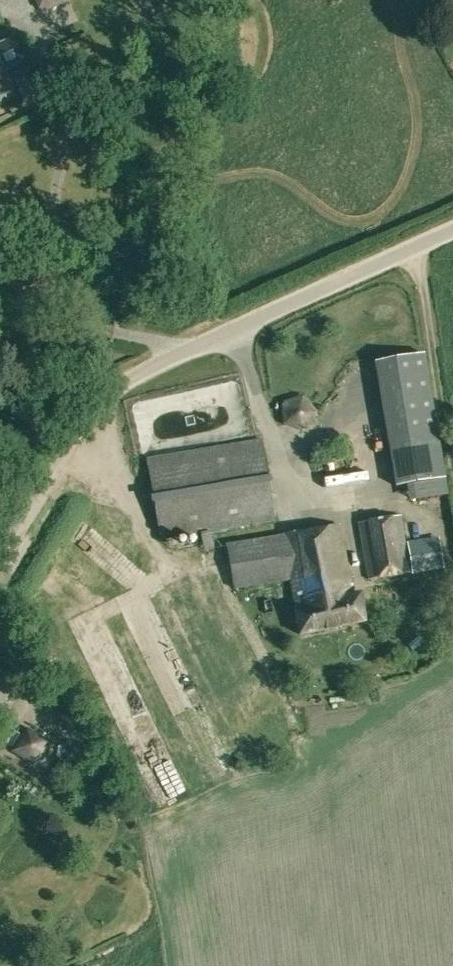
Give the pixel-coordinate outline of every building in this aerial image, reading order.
[(40,12),(66,1),(66,0),(35,0),(40,12)] [(20,59),(12,41),(0,46),(0,68),(20,59)] [(11,96),(0,71),(0,101),(11,96)] [(376,360),(397,486),(445,477),(424,353),(376,360)] [(283,425),(302,432),(305,431),(316,414),(316,411),(306,396),(303,395),(284,401),(281,403),(281,423),(283,425)] [(146,458),(159,540),(275,521),(262,439),(146,458)] [(357,522),(367,579),(411,571),(401,514),(357,522)] [(294,610),(299,633),(365,620),(360,593),(353,594),(338,525),(225,545),(234,588),(290,579),(296,610),(294,610)] [(408,541),(413,573),(442,568),(436,536),(408,541)] [(15,684),(0,675),(0,708),(15,684)] [(12,750),(35,765),(50,741),(28,727),(12,750)]
